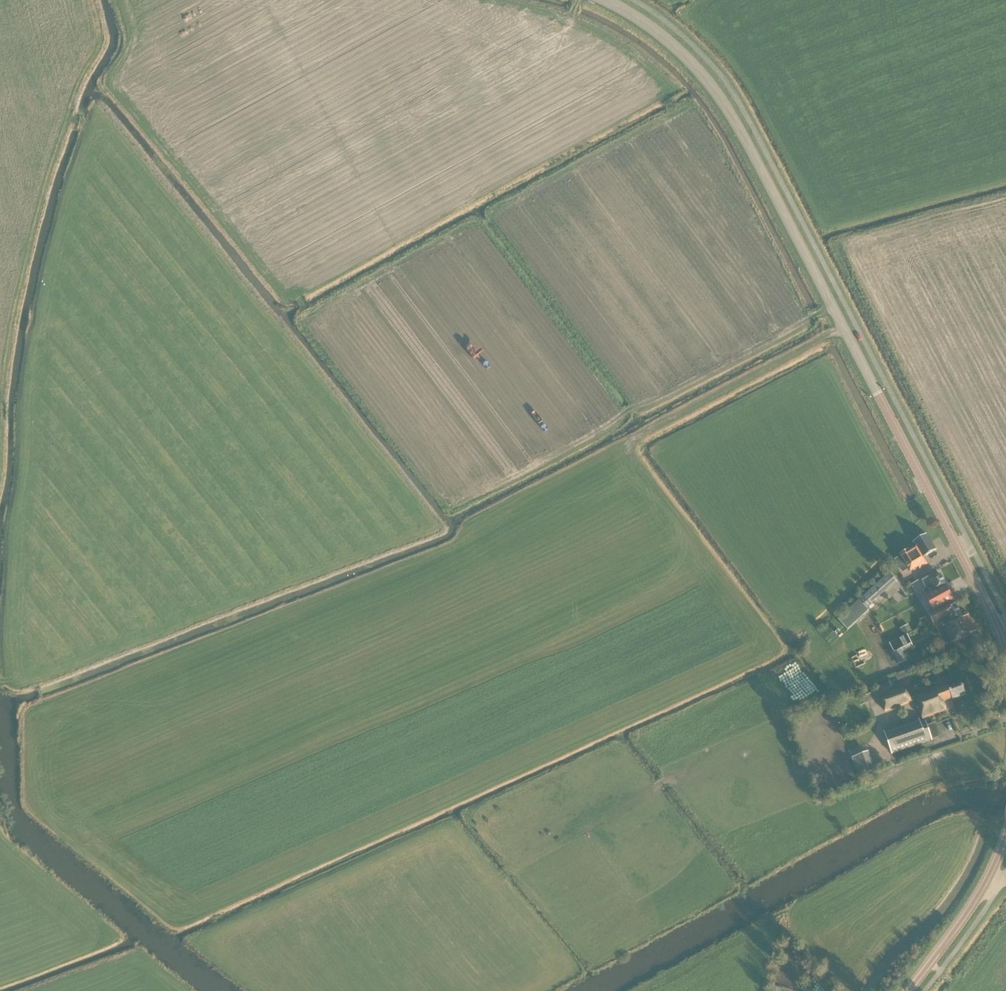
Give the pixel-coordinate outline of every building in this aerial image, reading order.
[(920,569),(927,564),(924,558),(937,551),(927,534),(913,543),(916,546),(900,556),(910,572),(919,567),(920,569)] [(859,601),(858,600),(840,616),(850,627),(867,611),(866,609),(896,582),(890,574),(859,601)] [(923,591),(934,612),(954,602),(945,585),(946,584),(941,574),(930,579),(929,577),(922,581),(926,590),(923,591)] [(976,631),(968,615),(963,618),(955,603),(929,616),(934,624),(942,620),(944,626),(943,627),(951,643),(976,631)] [(908,625),(900,630),(903,636),(912,631),(908,625)] [(913,647),(907,635),(889,644),(894,653),(893,653),(899,665),(906,661),(903,653),(913,647)] [(895,675),(897,681),(910,676),(908,670),(895,675)] [(938,689),(938,687),(913,696),(914,697),(911,698),(907,686),(879,696),(885,711),(915,701),(922,719),(947,710),(944,702),(953,699),(953,700),(965,695),(960,681),(938,689)] [(925,722),(921,724),(919,720),(884,732),(892,754),(932,741),(925,722)] [(852,758),(858,777),(875,771),(869,752),(852,758)]
